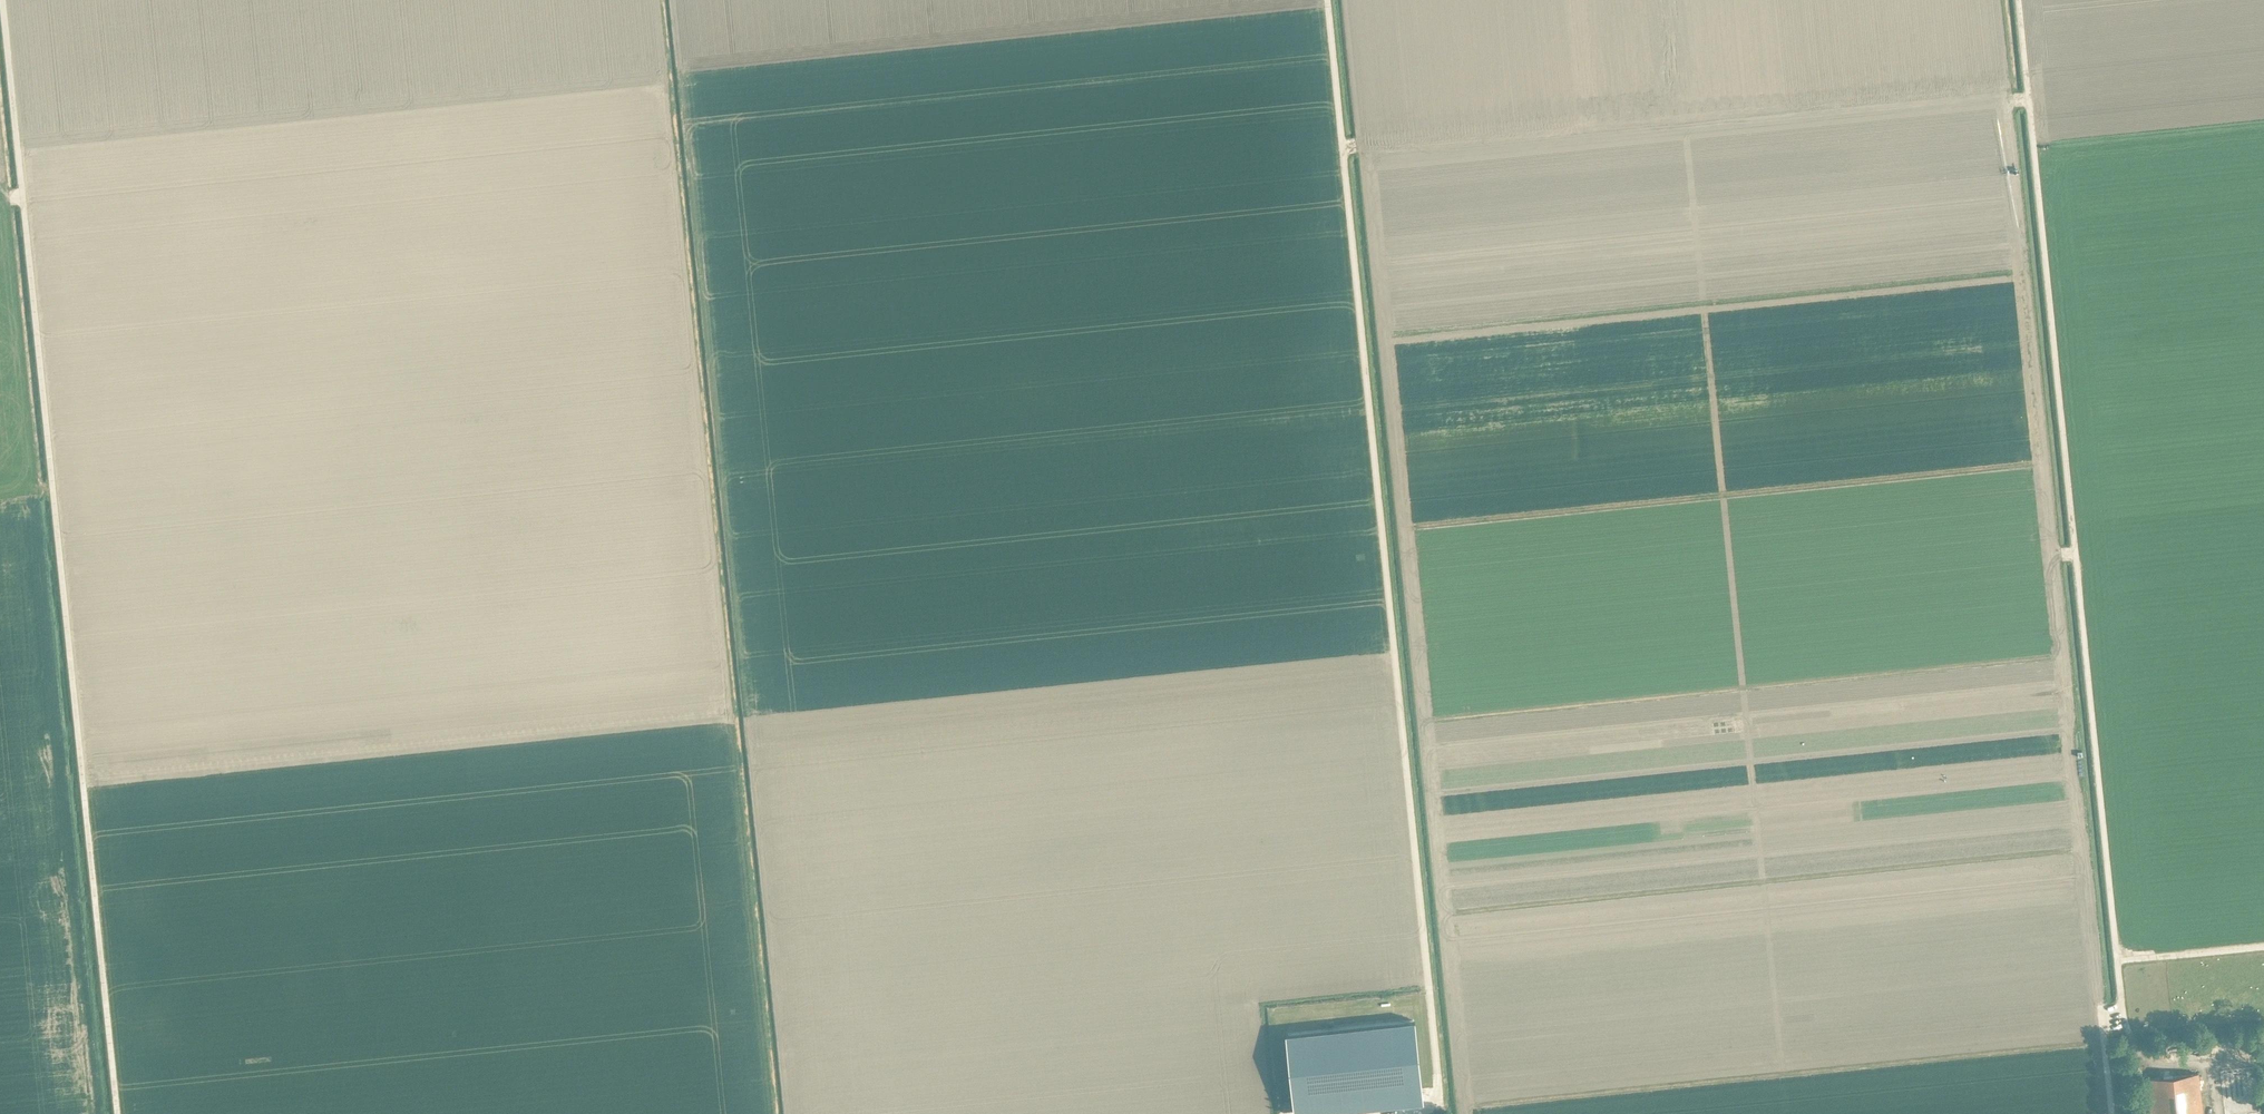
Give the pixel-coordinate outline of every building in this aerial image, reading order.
[(2172,917),(2157,917),(2158,928),(2172,928),(2172,917)] [(1412,1021),(1287,1034),(1296,1113),(1327,1109),(1326,1099),(1419,1089),(1412,1021)] [(2195,1113),(2196,1103),(2192,1091),(2193,1077),(2190,1066),(2160,1065),(2145,1069),(2146,1076),(2146,1082),(2139,1083),(2141,1091),(2141,1096),(2142,1102),(2142,1109),(2143,1113),(2196,1113),(2195,1113)]
